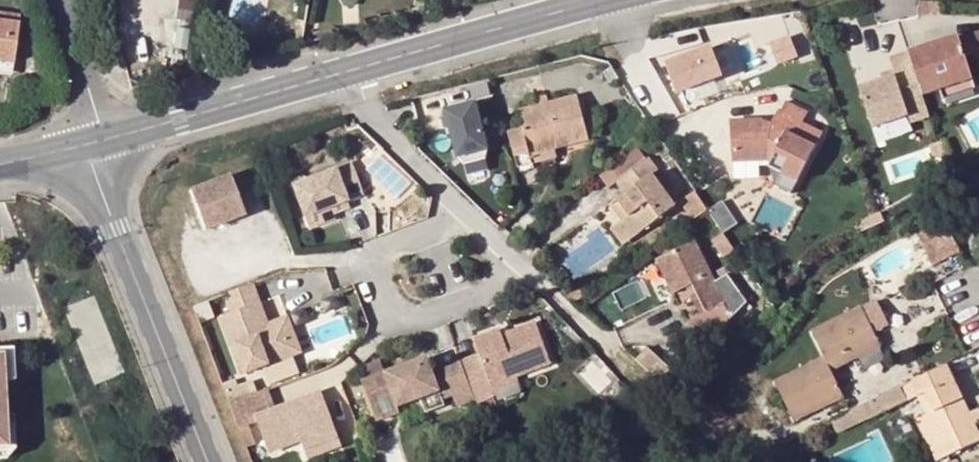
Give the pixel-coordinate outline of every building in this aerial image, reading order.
[(933,4),(913,3),(913,18),(933,18),(933,4)] [(11,64),(18,17),(0,14),(0,62),(11,64)] [(99,19),(91,20),(94,39),(103,37),(99,19)] [(956,37),(962,55),(974,51),(978,66),(978,31),(956,37)] [(792,35),(772,43),(780,64),(800,56),(792,35)] [(922,94),(940,88),(969,79),(962,55),(956,37),(909,51),(922,94)] [(725,76),(714,47),(668,65),(679,93),(725,76)] [(922,94),(909,51),(890,57),(893,69),(895,75),(882,79),(859,85),(871,125),(907,114),(909,122),(928,116),(922,94)] [(0,62),(0,74),(10,75),(11,64),(0,62)] [(881,73),(882,79),(895,75),(893,69),(881,73)] [(198,76),(182,81),(185,88),(200,83),(198,76)] [(973,91),(969,79),(940,88),(943,100),(973,91)] [(533,100),(535,108),(547,104),(545,97),(533,100)] [(508,134),(513,153),(585,134),(576,98),(547,104),(535,108),(518,112),(523,130),(508,134)] [(729,122),(732,162),(765,161),(783,170),(779,179),(774,188),(789,196),(820,135),(801,124),(806,113),(785,102),(780,113),(778,111),(770,125),(758,120),(729,122)] [(449,129),(459,160),(465,166),(487,159),(488,151),(474,104),(445,113),(446,119),(449,129)] [(513,153),(517,168),(532,164),(529,155),(553,149),(586,140),(585,134),(513,153)] [(610,190),(619,183),(650,160),(641,148),(601,179),(610,190)] [(556,158),(553,149),(529,155),(532,164),(556,158)] [(347,152),(289,174),(305,216),(345,200),(362,194),(347,152)] [(650,160),(619,183),(627,194),(620,201),(632,216),(622,225),(633,240),(677,208),(653,178),(659,172),(650,160)] [(765,161),(732,162),(733,173),(763,171),(779,179),(783,170),(765,161)] [(230,174),(190,188),(205,229),(245,215),(230,174)] [(704,213),(692,194),(679,202),(691,221),(704,213)] [(349,209),(345,200),(305,216),(309,230),(335,220),(333,215),(349,209)] [(722,200),(707,210),(723,233),(737,223),(722,200)] [(871,217),(853,224),(857,233),(874,226),(871,217)] [(958,252),(944,219),(914,233),(930,266),(958,252)] [(622,225),(614,232),(626,247),(633,240),(622,225)] [(734,250),(722,233),(709,241),(720,259),(734,250)] [(672,293),(687,287),(693,284),(707,313),(702,315),(709,331),(732,319),(694,242),(656,260),(672,293)] [(232,310),(221,316),(229,340),(265,331),(255,305),(262,303),(256,283),(226,294),(232,310)] [(687,287),(702,315),(707,313),(693,284),(687,287)] [(585,296),(577,286),(567,292),(577,302),(585,296)] [(265,331),(272,329),(262,303),(255,305),(265,331)] [(862,308),(812,332),(824,359),(775,383),(793,421),(842,397),(830,370),(880,347),(862,308)] [(702,315),(687,322),(695,338),(709,331),(702,315)] [(304,353),(293,322),(284,325),(295,356),(304,353)] [(265,331),(229,340),(231,347),(238,345),(243,361),(237,362),(241,374),(247,372),(247,373),(295,356),(284,325),(272,329),(265,331)] [(487,374),(468,381),(471,389),(477,403),(495,397),(493,390),(490,384),(516,375),(519,381),(520,385),(555,372),(540,332),(506,344),(502,335),(475,345),(487,374)] [(667,365),(644,343),(632,355),(655,377),(667,365)] [(238,345),(231,347),(237,362),(243,361),(238,345)] [(13,349),(2,350),(3,381),(14,380),(13,349)] [(15,446),(14,415),(5,415),(3,381),(2,350),(0,350),(0,447),(15,446)] [(380,362),(356,370),(362,385),(386,377),(380,362)] [(397,411),(422,403),(441,396),(439,391),(428,362),(386,377),(362,385),(374,419),(397,411)] [(667,365),(655,377),(666,388),(678,376),(667,365)] [(946,366),(898,388),(905,403),(918,397),(925,394),(933,412),(926,415),(916,421),(936,461),(937,461),(978,442),(978,438),(973,423),(969,413),(946,366)] [(493,390),(519,381),(516,375),(490,384),(493,390)] [(225,383),(233,405),(259,395),(254,381),(238,387),(235,379),(225,383)] [(468,381),(468,380),(439,391),(441,396),(422,403),(425,411),(454,400),(452,396),(471,389),(468,381)] [(457,410),(477,403),(471,389),(452,396),(454,400),(457,410)] [(276,410),(269,391),(259,395),(233,405),(242,428),(249,447),(256,444),(249,425),(261,421),(259,416),(276,410)] [(261,421),(267,440),(272,455),(305,443),(307,449),(340,437),(324,392),(303,399),(306,408),(295,412),(292,404),(276,410),(259,416),(261,421)] [(925,394),(918,397),(926,415),(933,412),(925,394)] [(886,411),(879,397),(831,420),(837,434),(886,411)] [(303,399),(292,404),(295,412),(306,408),(303,399)] [(973,423),(978,420),(978,410),(978,408),(969,413),(973,423)] [(344,448),(340,437),(307,449),(311,460),(344,448)] [(265,458),(272,455),(267,440),(259,442),(265,458)] [(0,447),(0,459),(7,458),(15,449),(15,446),(0,447)]
